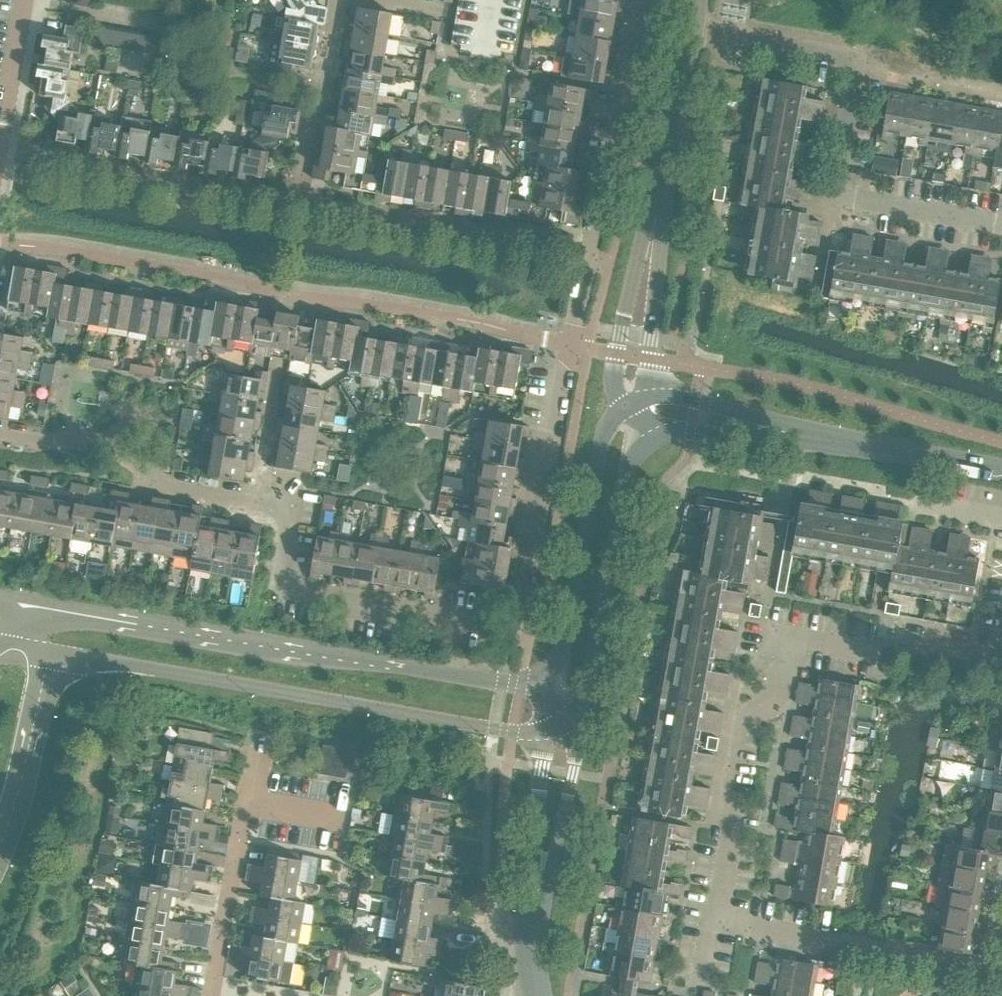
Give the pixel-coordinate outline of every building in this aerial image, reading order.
[(326,7),(316,5),(316,4),(314,0),(281,0),(287,8),(285,18),(287,19),(323,25),(325,23),(328,10),(326,7)] [(451,45),(460,46),(460,51),(504,59),(505,54),(516,56),(526,0),(458,0),(451,45)] [(623,3),(606,0),(583,0),(579,16),(614,23),(616,11),(622,12),(623,3)] [(389,34),(392,13),(352,6),(350,16),(356,17),(354,28),(389,34)] [(536,21),(538,9),(530,7),(528,20),(536,21)] [(612,33),(614,23),(579,16),(576,36),(616,43),(618,34),(612,33)] [(317,35),(319,25),(322,25),(323,25),(287,19),(285,18),(277,17),(275,26),(283,27),(281,40),(317,46),(319,36),(317,35)] [(438,34),(441,22),(432,20),(430,33),(438,34)] [(79,53),(84,28),(66,25),(63,37),(44,34),(42,47),(47,48),(44,65),(70,69),(73,52),(79,53)] [(533,41),(535,29),(526,27),(524,40),(533,41)] [(219,36),(231,38),(233,30),(221,28),(219,36)] [(385,54),(389,34),(354,28),(352,39),(346,38),(345,47),(385,54)] [(218,44),(230,46),(231,38),(219,36),(218,44)] [(615,52),(616,43),(576,36),(572,56),(607,62),(609,52),(615,52)] [(315,56),(317,46),(281,40),(279,53),(271,51),(269,60),(311,68),(313,57),(315,56)] [(224,58),(232,60),(234,48),(226,46),(224,58)] [(120,57),(120,56),(121,49),(109,47),(108,55),(120,57)] [(383,67),(385,54),(345,47),(343,57),(349,58),(347,69),(394,77),(396,69),(383,67)] [(529,61),(531,49),(523,48),(521,60),(529,61)] [(433,63),(435,51),(427,50),(425,62),(433,63)] [(247,62),(249,54),(237,52),(235,60),(247,62)] [(106,63),(118,65),(120,57),(108,55),(106,63)] [(605,73),(607,62),(572,56),(564,55),(561,76),(609,84),(611,74),(605,73)] [(117,73),(118,65),(106,63),(105,71),(117,73)] [(70,69),(44,65),(39,64),(36,77),(42,78),(39,95),(47,96),(46,104),(52,114),(71,101),(66,94),(70,69)] [(378,95),(380,83),(393,85),(394,77),(347,69),(345,79),(339,78),(337,88),(378,95)] [(803,109),(805,98),(807,86),(755,77),(753,86),(757,87),(752,113),(748,112),(747,121),(799,130),(803,109)] [(127,88),(128,80),(117,78),(116,86),(127,88)] [(139,90),(141,82),(128,80),(127,88),(139,90)] [(589,100),(591,90),(551,82),(548,96),(536,93),(534,101),(581,110),(583,99),(589,100)] [(187,98),(188,90),(177,88),(175,96),(187,98)] [(388,109),(376,107),(378,95),(337,88),(336,97),(342,98),(340,108),(387,117),(388,109)] [(199,101),(200,93),(188,90),(187,98),(185,106),(196,108),(197,100),(199,101)] [(296,123),(298,110),(301,97),(269,92),(267,104),(273,105),(271,116),(265,115),(262,134),(260,136),(271,151),(279,145),(281,138),(287,139),(290,122),(296,123)] [(906,136),(913,96),(889,92),(881,138),(891,139),(892,133),(906,136)] [(927,146),(935,100),(913,96),(906,136),(920,138),(919,144),(927,146)] [(821,117),(823,101),(811,99),(808,115),(821,117)] [(243,125),(247,101),(239,100),(235,123),(243,125)] [(951,144),(958,104),(935,100),(927,146),(936,147),(937,141),(951,144)] [(87,140),(92,115),(79,112),(71,101),(52,114),(59,124),(56,141),(76,144),(76,139),(87,140)] [(579,121),(581,110),(534,101),(533,110),(545,112),(543,124),(584,131),(585,122),(579,121)] [(973,154),(981,108),(958,104),(951,144),(965,146),(964,152),(973,154)] [(371,135),(373,123),(385,125),(387,117),(340,108),(338,117),(323,115),(322,120),(337,123),(336,128),(371,135)] [(1001,126),(1001,112),(981,108),(973,154),(982,155),(983,150),(995,152),(996,149),(996,150),(1000,131),(1001,131),(1001,126)] [(116,151),(121,120),(120,126),(103,123),(104,117),(92,115),(87,140),(85,152),(98,154),(99,148),(116,151)] [(129,153),(145,156),(151,125),(133,122),(121,120),(116,151),(115,157),(128,159),(129,153)] [(363,151),(366,135),(371,136),(371,135),(336,128),(337,123),(322,120),(319,135),(325,136),(321,158),(315,157),(312,178),(328,181),(330,170),(346,173),(344,187),(362,190),(365,174),(359,173),(362,158),(367,158),(368,151),(363,151)] [(795,151),(797,141),(799,130),(747,121),(746,129),(749,129),(745,156),(741,155),(739,164),(743,165),(791,174),(795,151)] [(582,140),(584,131),(543,124),(541,136),(529,134),(527,142),(575,150),(576,139),(582,140)] [(175,162),(179,136),(169,134),(169,128),(151,125),(145,156),(144,162),(157,164),(158,159),(175,162)] [(204,167),(209,147),(210,141),(198,139),(199,134),(180,130),(179,136),(175,162),(174,167),(187,170),(188,164),(204,167)] [(467,142),(469,134),(444,130),(443,138),(467,142)] [(1001,131),(1000,131),(996,150),(996,149),(995,152),(992,170),(1001,172),(1001,131)] [(264,177),(269,152),(271,151),(260,136),(251,142),(250,149),(239,147),(234,172),(233,178),(246,180),(247,174),(264,177)] [(573,159),(575,150),(527,142),(526,150),(539,152),(536,164),(571,170),(572,164),(577,165),(578,160),(573,159)] [(813,160),(816,144),(803,142),(800,157),(813,160)] [(234,172),(239,147),(220,143),(219,149),(209,147),(204,167),(203,173),(216,175),(217,169),(234,172)] [(403,198),(412,151),(402,150),(400,162),(388,160),(385,178),(365,174),(362,190),(376,193),(375,199),(391,202),(392,196),(403,198)] [(423,207),(430,167),(419,165),(421,153),(412,151),(403,198),(416,200),(415,206),(423,207)] [(585,182),(588,161),(578,160),(577,165),(572,164),(571,170),(536,164),(530,203),(527,219),(544,222),(547,208),(563,211),(561,222),(577,224),(581,204),(575,203),(579,181),(585,182)] [(484,212),(492,166),(483,164),(481,176),(470,174),(463,214),(471,216),(472,210),(484,212)] [(785,210),(790,179),(791,174),(743,165),(736,203),(766,209),(785,210)] [(508,199),(511,181),(499,179),(502,167),(492,166),(484,212),(496,214),(495,220),(499,220),(511,223),(512,217),(527,219),(530,203),(508,199)] [(444,205),(450,170),(430,167),(423,207),(431,209),(432,203),(444,205)] [(463,214),(470,174),(450,170),(444,205),(456,207),(455,213),(463,214)] [(806,198),(809,183),(796,180),(794,196),(806,198)] [(723,201),(726,187),(715,185),(713,199),(723,201)] [(796,257),(800,237),(807,238),(806,244),(817,246),(821,222),(810,221),(809,226),(802,225),(804,213),(785,210),(766,209),(754,275),(792,281),(794,270),(801,272),(800,277),(811,279),(816,255),(805,254),(804,259),(796,257)] [(925,266),(902,262),(893,261),(894,255),(884,253),(883,259),(870,257),(872,251),(861,249),(860,255),(829,250),(821,297),(829,299),(828,303),(838,305),(838,301),(898,311),(897,315),(913,318),(914,314),(940,319),(939,323),(956,325),(957,322),(983,326),(982,330),(991,332),(1000,280),(978,276),(980,270),(969,268),(968,274),(936,268),(937,262),(926,260),(925,266)] [(60,274),(67,275),(68,269),(47,266),(46,271),(25,268),(26,262),(5,258),(2,275),(13,276),(7,310),(9,310),(10,305),(25,308),(24,313),(31,314),(32,309),(48,312),(47,317),(48,317),(54,278),(59,279),(60,274)] [(67,333),(75,286),(66,285),(67,275),(60,274),(59,279),(54,278),(48,317),(60,319),(58,332),(67,333)] [(88,324),(95,284),(86,282),(85,288),(75,286),(67,333),(74,335),(76,322),(88,324)] [(108,328),(114,293),(103,291),(104,285),(95,284),(88,324),(108,328)] [(108,328),(128,331),(135,291),(126,289),(125,295),(114,293),(108,328)] [(145,292),(135,291),(128,331),(148,335),(154,300),(144,298),(145,292)] [(262,313),(269,314),(270,305),(249,301),(248,307),(227,303),(228,297),(207,293),(205,303),(212,304),(211,310),(217,311),(212,341),(227,344),(227,348),(233,350),(234,345),(250,348),(255,318),(261,319),(262,313)] [(168,338),(176,298),(166,296),(165,302),(154,300),(148,335),(168,338)] [(187,349),(194,307),(184,305),(185,300),(176,298),(168,338),(167,346),(187,349)] [(212,304),(205,303),(204,309),(194,307),(187,349),(186,354),(196,356),(198,343),(211,346),(212,341),(217,311),(211,310),(212,304)] [(363,331),(369,332),(371,322),(350,319),(349,325),(327,321),(328,315),(307,311),(306,321),(312,322),(311,328),(317,329),(312,359),(328,361),(327,366),(334,367),(335,363),(350,365),(355,336),(362,337),(363,331)] [(312,322),(306,321),(305,327),(298,325),(299,316),(287,314),(276,312),(275,321),(268,320),(269,314),(262,313),(261,319),(255,318),(250,348),(249,352),(280,358),(311,363),(312,359),(317,329),(311,328),(312,322)] [(369,387),(377,339),(368,338),(369,332),(363,331),(362,337),(355,336),(350,365),(349,370),(363,372),(360,385),(369,387)] [(23,337),(0,333),(0,355),(31,360),(33,352),(20,350),(23,337)] [(392,378),(399,337),(390,336),(389,341),(377,339),(369,387),(378,388),(380,376),(392,378)] [(410,394),(418,347),(407,345),(408,339),(399,337),(392,378),(404,380),(401,392),(410,394)] [(513,399),(519,366),(530,368),(533,351),(512,347),(511,353),(489,349),(490,344),(469,340),(468,350),(474,351),(473,356),(479,358),(474,387),(490,390),(489,395),(496,396),(496,391),(512,394),(511,399),(513,399)] [(432,385),(439,344),(430,343),(429,349),(418,347),(410,394),(418,395),(420,383),(432,385)] [(450,401),(459,354),(447,352),(448,346),(439,344),(432,385),(444,387),(442,399),(450,401)] [(474,351),(468,350),(467,355),(459,354),(450,401),(458,402),(460,390),(473,392),(474,387),(479,358),(473,356),(474,351)] [(18,366),(30,368),(31,360),(0,355),(0,375),(15,378),(18,366)] [(101,367),(103,359),(91,357),(89,365),(101,367)] [(113,369),(115,361),(103,359),(101,367),(113,369)] [(141,374),(143,366),(131,364),(129,372),(141,374)] [(153,376),(155,368),(143,366),(141,374),(153,376)] [(267,380),(269,372),(256,370),(255,378),(267,380)] [(267,380),(255,378),(227,373),(224,386),(212,384),(210,392),(257,400),(259,390),(265,391),(267,380)] [(15,378),(0,375),(0,396),(24,401),(26,392),(13,390),(15,378)] [(297,386),(299,377),(286,375),(285,383),(297,386)] [(323,404),(325,390),(297,386),(285,383),(283,394),(289,395),(287,405),(334,414),(336,406),(323,404)] [(256,411),(257,400),(210,392),(209,400),(221,402),(219,414),(260,421),(261,412),(256,411)] [(10,406),(23,408),(24,401),(0,396),(0,418),(8,419),(10,406)] [(333,422),(334,414),(287,405),(285,416),(279,415),(278,424),(318,432),(320,420),(333,422)] [(258,431),(260,421),(219,414),(217,426),(205,424),(203,432),(250,441),(252,430),(258,431)] [(528,437),(529,427),(489,419),(487,433),(474,430),(473,438),(520,447),(522,436),(528,437)] [(316,444),(318,432),(278,424),(276,434),(282,435),(280,445),(327,454),(328,446),(316,444)] [(248,451),(250,441),(203,432),(202,440),(214,443),(212,454),(253,462),(254,452),(248,451)] [(518,457),(520,447),(473,438),(471,446),(484,449),(482,460),(522,468),(524,459),(518,457)] [(325,462),(327,454),(280,445),(278,457),(272,455),(270,466),(311,473),(313,460),(325,462)] [(251,471),(253,462),(212,454),(209,476),(243,482),(245,470),(251,471)] [(181,471),(183,459),(175,457),(173,469),(181,471)] [(520,477),(522,468),(482,460),(480,473),(467,470),(466,478),(513,487),(515,476),(520,477)] [(109,565),(112,545),(111,545),(120,492),(101,488),(21,474),(14,473),(0,470),(0,545),(109,565)] [(511,498),(513,487),(466,478),(464,487),(477,489),(475,501),(515,508),(517,499),(511,498)] [(832,494),(809,490),(807,501),(830,505),(832,494)] [(132,549),(140,505),(128,503),(130,493),(122,492),(112,545),(132,549)] [(335,506),(336,497),(324,495),(323,504),(335,506)] [(744,513),(746,502),(741,501),(741,503),(699,496),(697,505),(717,508),(744,513)] [(863,511),(865,500),(842,496),(840,507),(863,511)] [(152,552),(162,499),(153,497),(151,507),(140,505),(132,549),(152,552)] [(173,556),(180,512),(170,510),(171,501),(162,499),(152,552),(173,556)] [(364,511),(366,502),(354,500),(352,509),(364,511)] [(513,517),(515,508),(475,501),(473,513),(460,511),(458,519),(506,527),(508,516),(513,517)] [(897,517),(899,506),(876,502),(874,513),(897,517)] [(193,559),(199,525),(200,525),(203,506),(193,504),(191,514),(180,512),(173,556),(192,559),(193,559)] [(752,549),(756,526),(758,515),(744,513),(717,508),(712,542),(752,549)] [(827,554),(834,514),(800,508),(797,522),(793,548),(827,554)] [(860,560),(867,519),(834,514),(827,554),(860,560)] [(211,572),(221,519),(211,517),(210,527),(200,525),(199,525),(193,559),(192,559),(190,569),(211,572)] [(231,576),(239,532),(228,530),(230,521),(221,519),(211,572),(231,576)] [(504,536),(506,527),(458,519),(457,527),(470,529),(467,542),(472,543),(502,548),(503,542),(509,543),(510,537),(504,536)] [(894,566),(897,544),(899,544),(902,526),(867,519),(860,560),(893,565),(894,566)] [(785,593),(793,548),(797,522),(789,520),(776,591),(785,593)] [(771,547),(775,524),(764,522),(760,546),(771,547)] [(252,580),(262,526),(251,524),(250,534),(239,532),(231,576),(252,580)] [(930,544),(933,531),(917,528),(915,541),(930,544)] [(332,574),(340,533),(330,531),(329,538),(317,536),(310,577),(319,578),(320,572),(332,574)] [(352,584),(359,543),(348,542),(349,535),(340,533),(332,574),(344,576),(343,582),(352,584)] [(372,581),(381,535),(371,533),(369,545),(359,543),(352,584),(359,585),(360,579),(372,581)] [(963,550),(965,537),(949,534),(947,547),(963,550)] [(392,591),(399,550),(388,548),(390,537),(381,535),(372,581),(385,583),(384,590),(392,591)] [(506,580),(510,558),(516,559),(519,538),(510,537),(509,543),(503,542),(502,548),(472,543),(469,559),(465,558),(463,564),(468,565),(465,580),(461,580),(460,582),(494,588),(492,599),(508,601),(512,581),(506,580)] [(413,588),(421,542),(412,540),(409,552),(399,550),(392,591),(399,592),(401,586),(413,588)] [(433,598),(440,558),(428,556),(430,544),(421,542),(413,588),(425,591),(424,596),(433,598)] [(746,583),(752,549),(712,542),(706,574),(706,575),(727,579),(727,580),(746,583)] [(935,551),(899,544),(897,544),(894,566),(893,565),(888,592),(926,599),(927,592),(935,551)] [(970,611),(979,558),(935,551),(927,592),(926,599),(925,603),(934,604),(935,600),(961,605),(960,609),(970,611)] [(766,580),(770,557),(759,555),(755,578),(766,580)] [(721,616),(724,600),(727,580),(727,579),(706,575),(706,574),(679,569),(672,608),(721,616)] [(740,614),(743,598),(730,596),(727,612),(740,614)] [(898,615),(900,605),(886,602),(884,613),(898,615)] [(759,617),(761,605),(751,603),(749,615),(759,617)] [(713,660),(719,628),(721,616),(672,608),(668,607),(667,616),(671,617),(666,643),(662,642),(661,651),(713,660)] [(735,647),(737,631),(724,629),(722,645),(735,647)] [(705,703),(709,681),(713,660),(661,651),(659,659),(663,660),(659,686),(655,685),(653,694),(657,695),(705,703)] [(727,690),(730,674),(717,672),(714,687),(727,690)] [(856,702),(859,685),(819,678),(817,689),(810,688),(810,683),(799,682),(798,692),(856,702)] [(853,719),(856,702),(798,692),(796,703),(807,705),(807,700),(815,702),(813,712),(853,719)] [(694,766),(703,716),(705,703),(657,695),(651,731),(647,731),(645,740),(649,741),(646,757),(694,766)] [(720,728),(723,712),(710,710),(707,726),(720,728)] [(850,736),(853,719),(813,712),(812,722),(804,721),(805,717),(794,715),(792,725),(850,736)] [(847,752),(850,736),(792,725),(790,736),(801,737),(802,733),(809,735),(808,745),(847,752)] [(210,748),(213,733),(180,727),(177,743),(210,748)] [(992,727),(988,748),(998,750),(1001,750),(1001,729),(992,727)] [(716,750),(719,738),(708,736),(706,748),(716,750)] [(213,770),(215,757),(219,757),(219,759),(230,761),(232,752),(210,748),(177,743),(173,764),(213,770)] [(346,778),(351,749),(323,744),(318,773),(346,778)] [(844,769),(847,752),(808,745),(806,755),(798,754),(799,750),(788,748),(786,758),(844,769)] [(685,818),(693,773),(694,766),(646,757),(639,800),(635,799),(633,808),(685,818)] [(712,776),(715,760),(702,758),(700,767),(699,774),(712,776)] [(841,785),(844,769),(786,758),(784,769),(795,771),(796,766),(803,768),(802,779),(841,785)] [(210,784),(213,770),(173,764),(170,783),(224,793),(226,785),(215,783),(214,785),(210,784)] [(995,770),(991,790),(1001,791),(1001,771),(995,770)] [(838,802),(841,785),(802,779),(800,789),(792,788),(793,784),(782,782),(780,792),(838,802)] [(206,811),(208,797),(212,798),(212,799),(223,801),(224,793),(170,783),(166,804),(206,811)] [(707,804),(710,788),(697,786),(695,797),(694,802),(707,804)] [(991,790),(988,810),(1001,812),(1001,791),(991,790)] [(838,802),(780,792),(778,803),(789,805),(790,800),(798,802),(796,812),(835,819),(838,802)] [(433,821),(435,808),(439,809),(439,810),(452,812),(453,804),(397,794),(393,814),(433,821)] [(203,824),(206,811),(166,804),(162,824),(219,834),(220,826),(207,823),(207,825),(203,824)] [(988,810),(984,830),(1001,833),(1001,812),(988,810)] [(833,834),(835,819),(796,812),(794,822),(786,821),(787,817),(776,815),(774,826),(804,832),(805,831),(833,835),(833,834)] [(430,835),(433,821),(393,814),(390,835),(446,845),(448,836),(435,834),(434,836),(430,835)] [(690,839),(692,827),(633,817),(630,834),(670,841),(672,831),(680,833),(679,837),(690,839)] [(219,834),(162,824),(159,824),(156,843),(198,851),(201,837),(205,838),(205,839),(218,842),(219,834)] [(984,830),(975,828),(971,848),(1000,853),(1000,854),(1001,855),(1001,833),(984,830)] [(840,860),(845,836),(833,834),(833,835),(805,831),(804,832),(802,844),(798,843),(798,841),(784,839),(782,850),(840,860)] [(668,851),(670,841),(630,834),(627,851),(686,861),(688,851),(677,849),(676,853),(668,851)] [(426,862),(428,848),(432,849),(432,850),(445,853),(446,845),(390,835),(395,836),(391,856),(426,862)] [(198,851),(156,843),(152,863),(160,865),(212,874),(213,866),(200,863),(200,865),(196,864),(198,851)] [(998,864),(1000,854),(1000,853),(971,848),(946,843),(943,864),(985,872),(987,862),(998,864)] [(298,881),(302,860),(303,855),(268,849),(265,868),(261,867),(261,866),(248,864),(247,872),(298,881)] [(836,883),(840,860),(782,850),(780,861),(794,863),(794,862),(799,863),(797,876),(836,883)] [(664,874),(666,864),(674,866),(673,870),(684,872),(686,861),(627,851),(625,867),(664,874)] [(423,875),(426,862),(391,856),(388,876),(400,878),(439,885),(441,877),(428,874),(427,876),(423,875)] [(983,881),(985,872),(943,864),(939,884),(993,894),(995,883),(983,881)] [(191,890),(194,877),(198,878),(197,880),(210,882),(212,874),(160,865),(157,884),(191,890)] [(664,874),(625,867),(621,885),(626,886),(666,893),(680,895),(682,884),(671,882),(670,886),(662,884),(664,874)] [(295,901),(295,900),(298,881),(247,872),(245,880),(258,882),(258,880),(262,881),(260,895),(271,897),(295,901)] [(832,906),(836,883),(797,876),(794,888),(790,888),(790,886),(776,883),(774,896),(832,906)] [(437,898),(439,885),(400,878),(396,898),(453,908),(454,900),(441,897),(441,898),(437,898)] [(171,908),(173,894),(177,895),(177,897),(190,899),(191,890),(157,884),(135,880),(131,901),(171,908)] [(991,905),(993,894),(939,884),(936,904),(945,906),(978,912),(980,903),(991,905)] [(662,914),(666,893),(626,886),(624,898),(618,897),(616,906),(662,914)] [(302,923),(306,902),(295,900),(295,901),(271,897),(269,910),(265,909),(265,908),(252,906),(251,914),(302,923)] [(432,926),(434,911),(438,912),(438,913),(451,916),(453,908),(396,898),(393,919),(397,919),(432,926)] [(168,922),(171,908),(131,901),(128,921),(184,931),(186,923),(173,921),(172,922),(168,922)] [(658,936),(662,914),(616,906),(615,915),(621,916),(618,929),(658,936)] [(988,923),(976,921),(978,912),(945,906),(942,926),(986,934),(988,923)] [(299,943),(302,923),(251,914),(249,922),(262,924),(262,923),(266,923),(264,936),(264,937),(288,941),(299,943)] [(429,938),(432,926),(397,919),(394,937),(445,948),(447,940),(434,938),(433,939),(429,938)] [(164,949),(166,935),(170,935),(170,937),(183,939),(184,931),(128,921),(124,942),(164,949)] [(984,945),(986,934),(942,926),(938,947),(971,953),(973,943),(984,945)] [(654,959),(658,936),(618,929),(616,943),(610,942),(608,951),(654,959)] [(284,961),(288,941),(264,937),(264,936),(253,934),(250,948),(247,948),(247,946),(234,944),(232,952),(284,961)] [(425,966),(427,951),(431,952),(431,954),(444,956),(445,948),(394,937),(390,959),(425,966)] [(161,962),(164,949),(124,942),(121,962),(142,966),(177,972),(179,963),(166,961),(165,962),(161,962)] [(650,983),(654,959),(608,951),(607,960),(613,961),(610,976),(650,983)] [(280,982),(284,961),(232,952),(231,960),(244,962),(244,961),(248,961),(246,975),(280,982)] [(812,982),(815,964),(778,957),(776,968),(768,967),(769,963),(758,961),(756,972),(812,982)] [(175,985),(177,972),(142,966),(139,985),(191,994),(192,986),(179,984),(179,986),(175,985)] [(812,982),(756,972),(754,982),(765,984),(766,980),(774,981),(772,992),(797,995),(810,995),(812,982)] [(486,987),(432,977),(431,986),(443,988),(441,995),(477,995),(477,993),(484,994),(486,987)] [(137,995),(190,995),(191,994),(139,985),(137,995)]
